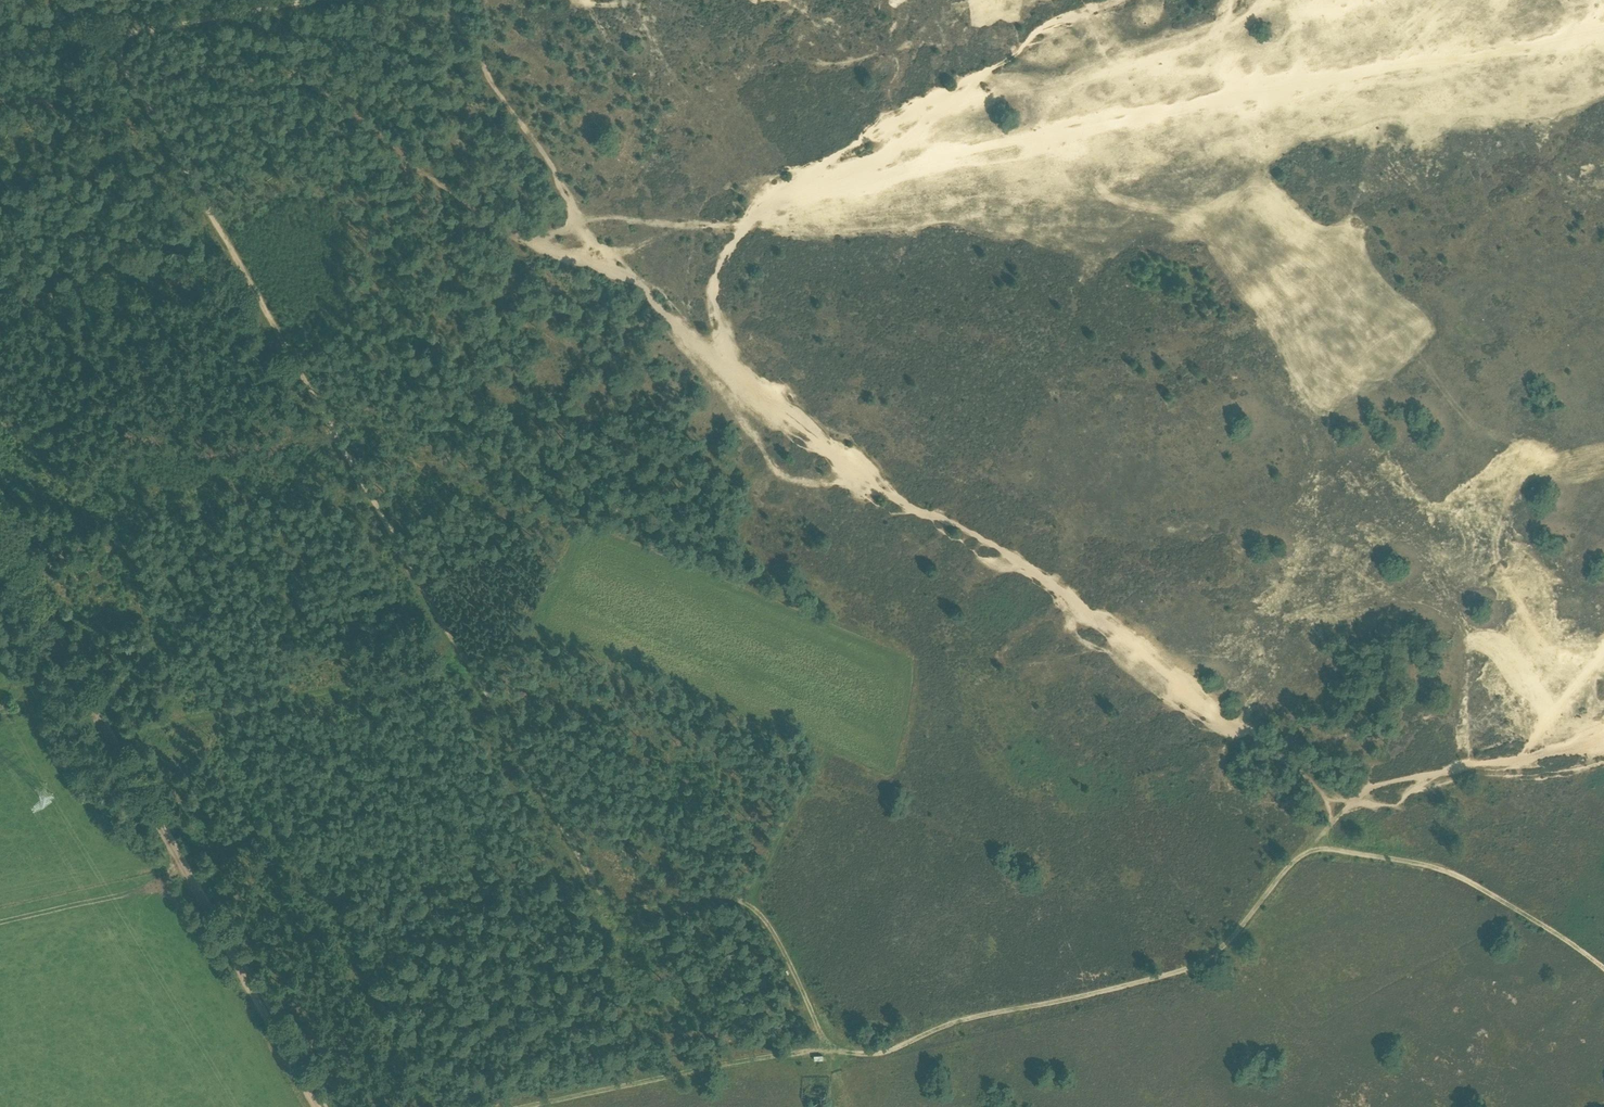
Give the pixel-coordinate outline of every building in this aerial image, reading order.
[(1311,842),(1304,848),(1308,852),(1314,845),(1311,842)]
